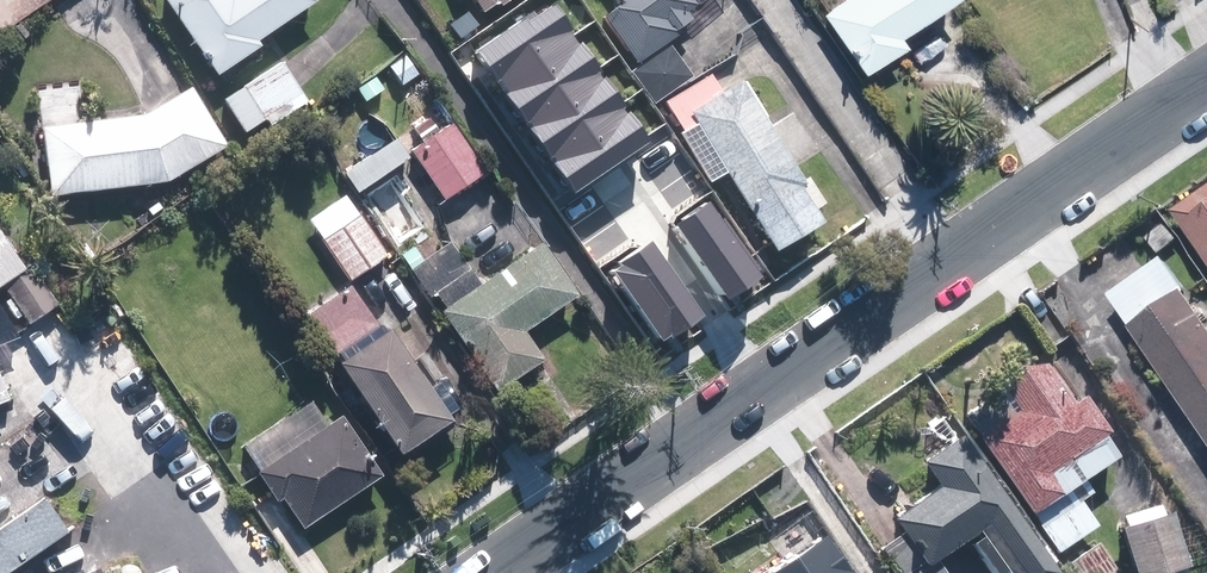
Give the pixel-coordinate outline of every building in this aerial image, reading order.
[(217,74),(261,44),(258,39),(316,0),(166,0),(217,74)] [(481,9),(495,0),(475,0),(481,9)] [(623,1),(603,15),(636,61),(678,32),(675,29),(692,17),(687,10),(696,4),(693,0),(622,0),(623,1)] [(823,9),(864,68),(907,39),(900,30),(944,0),(835,0),(823,9)] [(500,85),(575,34),(553,1),(477,51),(500,85)] [(524,119),(599,67),(575,34),(500,85),(524,119)] [(670,44),(632,69),(654,101),(692,76),(670,44)] [(405,56),(390,65),(402,84),(417,75),(405,56)] [(247,132),(267,118),(271,124),(308,101),(294,79),(282,61),(225,99),(247,132)] [(547,154),(623,102),(599,67),(524,119),(547,154)] [(684,130),(696,123),(773,248),(822,218),(801,183),(804,181),(741,78),(720,91),(709,73),(665,100),(684,130)] [(167,180),(228,145),(193,86),(172,98),(144,114),(43,127),(51,195),(167,180)] [(572,191),(649,140),(623,102),(547,154),(572,191)] [(485,171),(452,123),(412,150),(444,199),(485,171)] [(1176,212),(1206,256),(1206,191),(1176,212)] [(346,193),(309,218),(350,279),(387,254),(346,193)] [(766,277),(712,202),(673,229),(727,305),(766,277)] [(4,285),(30,325),(61,305),(31,264),(26,268),(0,231),(0,288),(4,285)] [(541,241),(442,310),(497,390),(544,358),(524,330),(577,293),(541,241)] [(705,316),(652,241),(607,272),(660,347),(705,316)] [(308,313),(400,451),(450,418),(390,327),(382,332),(351,285),(308,313)] [(1190,290),(1133,328),(1206,435),(1206,315),(1190,290)] [(1004,387),(1020,409),(980,437),(1058,551),(1099,523),(1072,484),(1115,454),(1101,433),(1107,428),(1083,394),(1072,401),(1044,360),(1004,387)] [(11,400),(0,374),(0,405),(11,400)] [(250,443),(245,446),(260,469),(258,470),(277,500),(283,496),(303,526),(383,474),(343,414),(348,411),(334,390),(315,402),(313,398),(248,440),(250,443)] [(937,556),(977,528),(1008,572),(1053,572),(1058,570),(963,433),(923,461),(940,485),(894,517),(904,531),(881,547),(899,572),(949,572),(937,556)] [(69,533),(45,500),(0,530),(0,572),(9,572),(69,533)] [(1173,510),(1122,526),(1137,572),(1150,572),(1188,561),(1173,510)] [(761,572),(853,572),(823,530),(761,572)] [(1097,540),(1063,564),(1069,572),(1105,572),(1115,566),(1097,540)]
